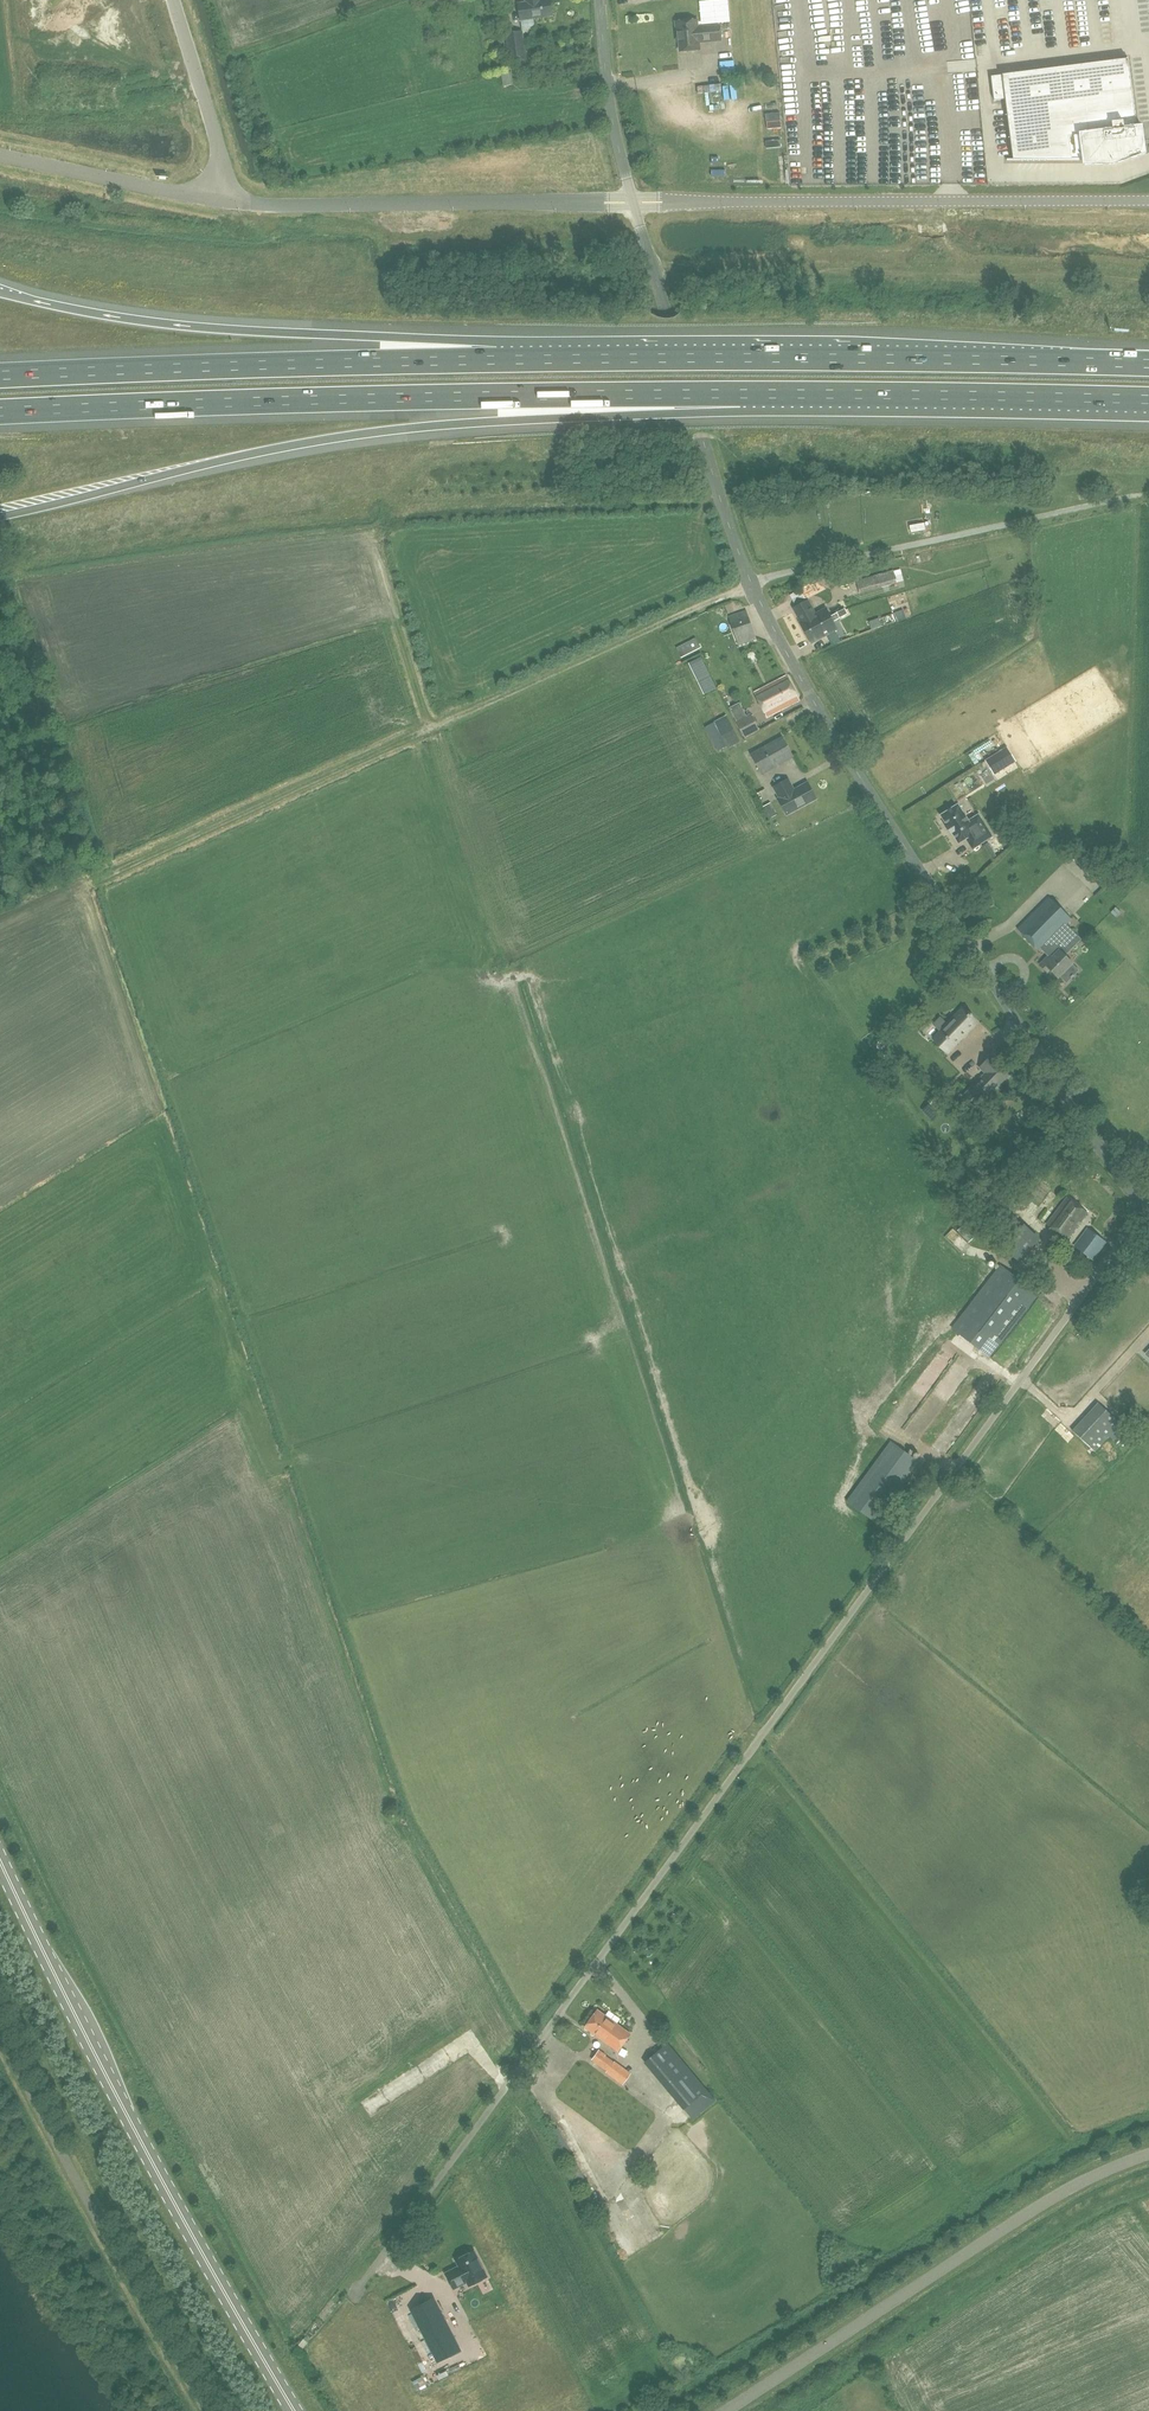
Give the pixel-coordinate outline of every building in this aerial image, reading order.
[(540,0),(526,0),(526,3),(518,5),(521,20),(552,16),(550,0),(540,1),(540,0)] [(697,28),(696,21),(697,21),(676,23),(677,34),(679,34),(680,52),(700,50),(700,49),(699,49),(698,42),(721,40),(719,26),(697,28)] [(510,58),(526,56),(522,32),(506,34),(510,58)] [(1006,99),(1013,159),(1007,159),(1007,161),(1112,161),(1140,151),(1139,140),(1144,139),(1142,126),(1137,127),(1134,102),(1128,57),(1127,58),(1127,60),(991,77),(994,101),(1006,99)] [(503,86),(514,85),(512,72),(501,74),(503,86)] [(744,81),(743,73),(727,74),(727,82),(744,81)] [(859,595),(897,584),(894,570),(855,581),(859,595)] [(815,614),(808,601),(794,609),(801,622),(800,622),(812,644),(838,630),(826,608),(815,614)] [(840,618),(848,614),(845,608),(837,613),(840,618)] [(738,646),(757,639),(747,610),(728,617),(738,646)] [(906,617),(903,610),(895,613),(898,620),(906,617)] [(882,626),(879,618),(869,622),(872,630),(882,626)] [(681,658),(702,648),(696,638),(676,648),(681,658)] [(688,663),(693,673),(704,695),(717,689),(705,667),(701,657),(688,663)] [(767,717),(799,701),(786,676),(754,692),(767,717)] [(744,739),(760,730),(751,713),(735,721),(744,739)] [(707,729),(718,751),(726,747),(727,749),(741,742),(727,716),(716,721),(714,722),(714,723),(706,727),(707,729)] [(761,774),(793,757),(782,737),(750,754),(761,774)] [(1016,762),(1007,747),(986,760),(995,775),(1016,762)] [(794,790),(788,779),(774,787),(779,798),(778,799),(787,815),(816,798),(807,783),(794,790)] [(768,819),(777,815),(771,802),(762,807),(768,819)] [(968,820),(959,804),(941,815),(948,826),(946,827),(951,834),(952,833),(959,844),(973,836),(979,845),(993,836),(979,814),(968,820)] [(1058,978),(1073,963),(1060,950),(1058,952),(1048,942),(1070,920),(1049,899),(1018,929),(1039,950),(1042,947),(1053,957),(1045,965),(1058,978)] [(959,999),(890,1037),(906,1064),(975,1027),(959,999)] [(994,1054),(982,1063),(985,1068),(964,1085),(974,1099),(1008,1074),(994,1054)] [(1019,1183),(1045,1163),(1036,1152),(1009,1172),(1007,1171),(989,1191),(976,1204),(1010,1238),(1003,1245),(1018,1259),(1038,1239),(1024,1224),(1023,1225),(1000,1202),(1019,1183)] [(1068,1239),(1088,1212),(1067,1197),(1047,1224),(1068,1239)] [(968,1243),(979,1233),(968,1221),(957,1231),(968,1243)] [(1093,1260),(1106,1243),(1088,1229),(1075,1245),(1093,1260)] [(990,1357),(1038,1294),(1001,1266),(953,1328),(990,1357)] [(1073,1431),(1096,1452),(1121,1424),(1117,1420),(1099,1403),(1073,1431)] [(874,1521),(918,1461),(891,1442),(847,1501),(874,1521)] [(619,2051),(631,2033),(598,2009),(585,2027),(619,2051)] [(448,2039),(433,2049),(438,2056),(453,2046),(448,2039)] [(716,2101),(707,2090),(669,2045),(668,2044),(646,2062),(684,2108),(694,2120),(716,2101)] [(615,2061),(606,2055),(606,2054),(599,2049),(592,2060),(607,2071),(606,2072),(623,2085),(632,2073),(615,2061)] [(418,2068),(431,2061),(428,2055),(415,2062),(418,2068)] [(649,2139),(639,2151),(644,2155),(654,2143),(649,2139)] [(650,2236),(642,2241),(647,2249),(655,2245),(650,2236)] [(460,2266),(446,2273),(454,2288),(467,2281),(470,2285),(487,2276),(474,2251),(456,2260),(460,2266)] [(401,2297),(407,2294),(404,2286),(397,2288),(401,2297)] [(403,2298),(408,2310),(418,2305),(412,2294),(403,2298)] [(460,2349),(434,2298),(412,2310),(438,2361),(460,2349)] [(471,2360),(487,2355),(481,2339),(472,2342),(475,2349),(468,2351),(471,2360)] [(336,2347),(330,2350),(335,2361),(341,2357),(336,2347)] [(413,2382),(418,2391),(427,2387),(422,2377),(413,2382)] [(378,2400),(382,2408),(393,2403),(389,2395),(378,2400)]
